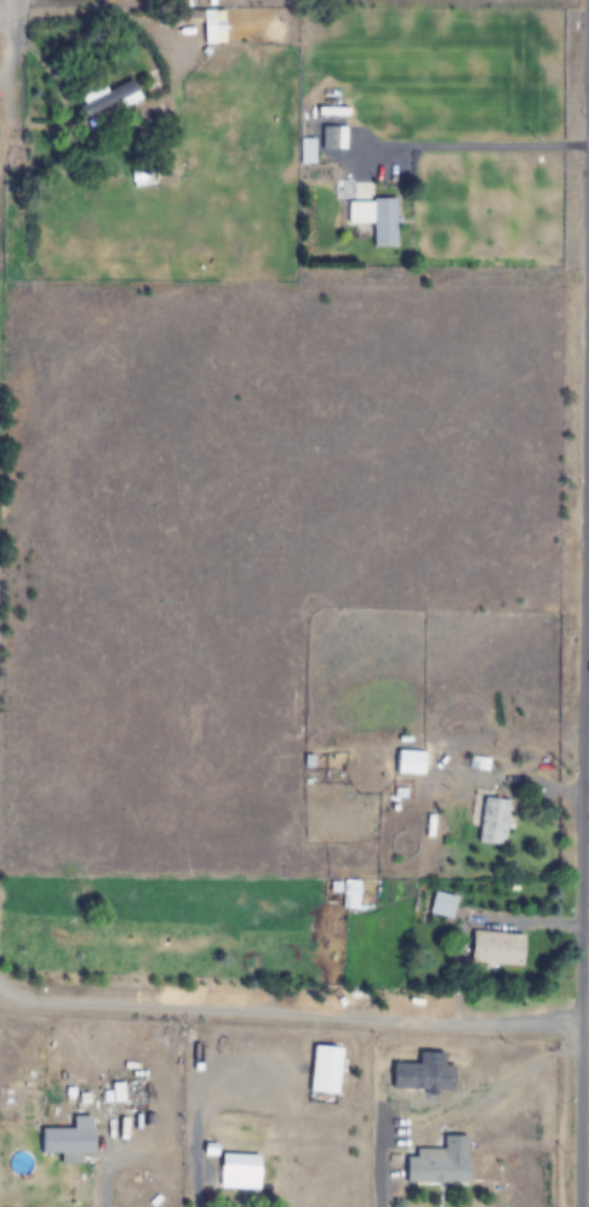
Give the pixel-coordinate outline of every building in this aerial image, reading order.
[(116,101),(119,108),(139,99),(130,80),(105,91),(102,85),(74,98),(83,117),(116,101)] [(345,148),(345,126),(320,126),(320,148),(345,148)] [(371,248),(396,248),(395,199),(345,200),(346,225),(370,224),(371,248)] [(397,774),(428,774),(428,750),(397,750),(397,774)] [(508,846),(514,800),(485,796),(479,842),(508,846)] [(459,896),(439,890),(432,911),(452,918),(459,896)] [(471,961),(525,965),(527,934),(473,930),(471,961)] [(311,1092),(344,1094),(347,1046),(313,1044),(311,1092)] [(93,1128),(40,1128),(40,1152),(93,1152),(93,1128)] [(406,1182),(468,1182),(469,1134),(444,1134),(444,1156),(406,1156),(406,1182)] [(221,1186),(261,1186),(261,1154),(221,1154),(221,1186)]
